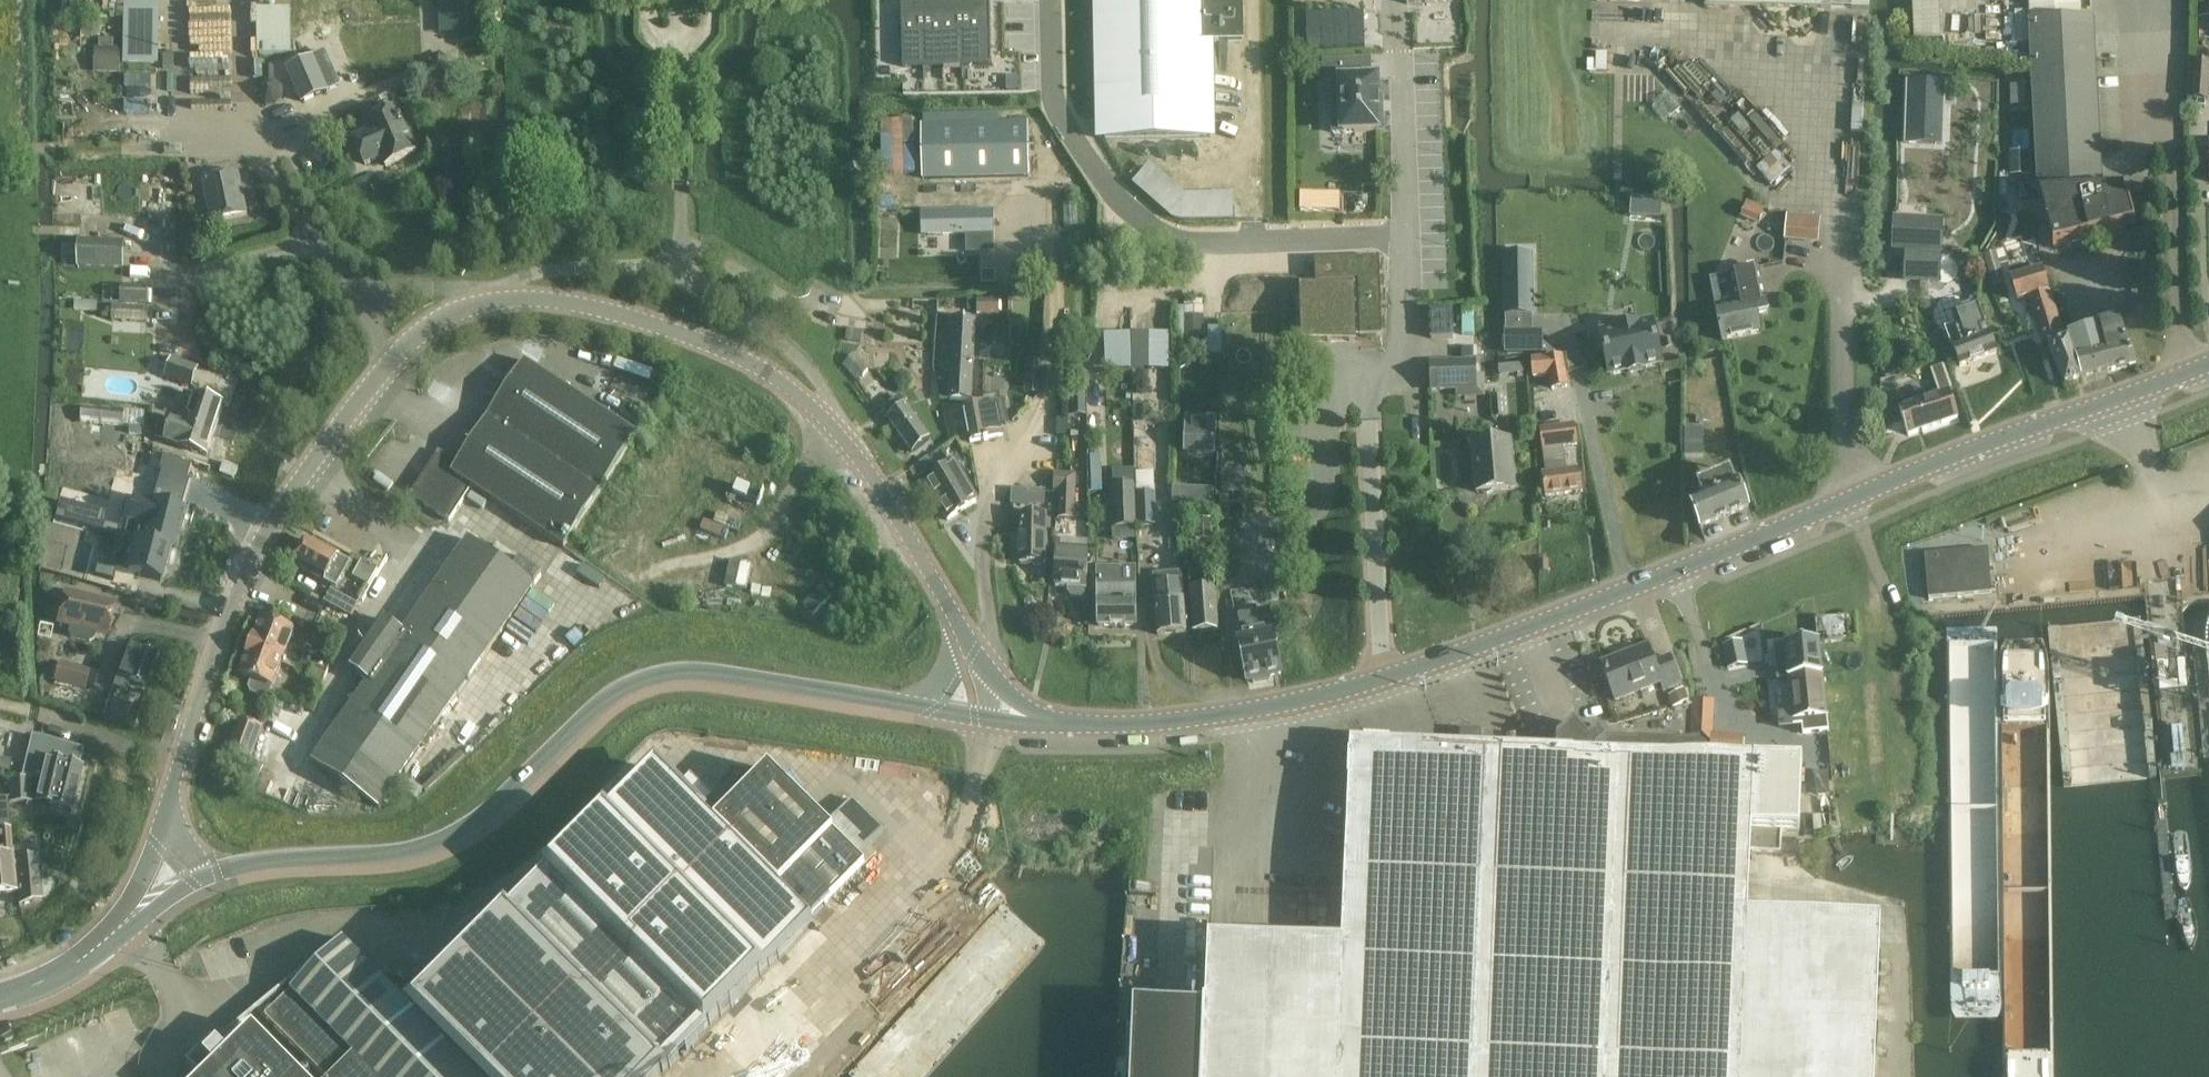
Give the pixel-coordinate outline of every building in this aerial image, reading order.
[(123,65),(153,66),(153,0),(124,0),(123,65)] [(458,32),(477,31),(476,0),(457,0),(458,32)] [(1105,140),(1206,138),(1204,42),(1242,42),(1241,0),(1102,0),(1105,140)] [(1706,5),(1869,10),(1869,0),(1707,0),(1706,5)] [(1941,0),(1912,0),(1915,41),(1943,40),(1941,0)] [(990,3),(980,4),(980,20),(990,19),(990,3)] [(941,4),(922,5),(923,67),(942,67),(941,4)] [(961,4),(941,4),(942,67),(962,66),(961,4)] [(980,4),(961,4),(962,66),(981,66),(981,50),(980,35),(980,20),(980,4)] [(922,5),(901,5),(902,68),(923,67),(922,5)] [(2199,8),(2199,22),(2208,22),(2208,8),(2199,8)] [(1362,15),(1307,17),(1308,48),(1363,46),(1362,15)] [(990,19),(980,20),(980,35),(991,35),(990,19)] [(2081,21),(2029,24),(2039,198),(2101,195),(2101,193),(2091,20),(2081,21)] [(991,35),(980,35),(981,50),(991,50),(991,35)] [(120,50),(95,49),(94,72),(119,73),(120,50)] [(991,50),(981,50),(981,66),(991,66),(991,50)] [(1597,59),(1597,72),(1611,72),(1611,59),(1597,59)] [(263,61),(252,61),(252,79),(263,79),(263,61)] [(1383,130),(1382,113),(1379,113),(1377,79),(1365,79),(1364,61),(1324,63),(1325,82),(1340,82),(1341,113),(1332,113),(1333,134),(1341,133),(1341,134),(1379,132),(1379,130),(1383,130)] [(2208,64),(2195,63),(2192,100),(2206,101),(2208,64)] [(264,79),(256,87),(257,99),(264,106),(275,106),(283,98),(283,87),(274,79),(274,66),(264,67),(264,79)] [(323,68),(290,84),(304,112),(310,109),(306,101),(333,88),(323,68)] [(418,152),(398,110),(366,125),(370,133),(354,140),(365,165),(381,158),(385,167),(418,152)] [(1027,121),(921,124),(923,178),(1029,175),(1027,121)] [(2012,151),(2011,169),(2028,170),(2028,151),(2012,151)] [(247,213),(238,174),(203,181),(211,221),(247,213)] [(2101,195),(2039,198),(2052,250),(2134,228),(2127,201),(2123,202),(2122,194),(2101,195)] [(1305,198),(1305,211),(1318,211),(1318,198),(1305,198)] [(1765,209),(1746,202),(1740,217),(1758,224),(1765,209)] [(992,213),(923,214),(923,234),(971,233),(972,249),(992,248),(992,213)] [(1819,219),(1788,216),(1785,240),(1817,243),(1819,219)] [(1896,216),(1894,249),(1906,249),(1904,281),(1940,282),(1943,218),(1896,216)] [(126,243),(79,240),(77,268),(125,270),(126,243)] [(1533,254),(1503,254),(1504,317),(1506,317),(1532,317),(1534,317),(1533,254)] [(2002,272),(1995,254),(1984,258),(1990,276),(2002,272)] [(1379,259),(1315,261),(1315,283),(1321,283),(1322,290),(1304,291),(1306,344),(1353,342),(1353,341),(1352,341),(1352,335),(1360,335),(1360,337),(1382,337),(1379,259)] [(2031,274),(2028,266),(2009,272),(2018,301),(2029,298),(2043,342),(2062,336),(2042,271),(2031,274)] [(1763,299),(1757,269),(1730,275),(1736,306),(1716,310),(1722,341),(1761,333),(1757,314),(1768,312),(1765,298),(1763,299)] [(148,287),(121,285),(120,304),(147,305),(148,287)] [(1025,286),(1015,286),(1015,296),(1026,296),(1025,286)] [(999,300),(976,299),(976,300),(967,300),(967,311),(976,311),(976,315),(999,316),(999,300)] [(1997,352),(1978,304),(1953,314),(1957,326),(1947,329),(1950,335),(1948,336),(1959,366),(1997,352)] [(145,308),(112,306),(111,321),(145,323),(145,308)] [(1202,307),(1174,307),(1174,335),(1202,335),(1202,307)] [(1452,311),(1430,312),(1431,340),(1453,339),(1452,311)] [(2099,330),(2068,342),(2080,379),(2135,363),(2118,321),(2115,313),(2096,319),(2099,330)] [(974,321),(953,320),(949,401),(970,402),(974,321)] [(1008,336),(1000,322),(983,332),(991,346),(1008,336)] [(1652,322),(1600,333),(1609,376),(1627,372),(1628,374),(1643,371),(1643,369),(1661,365),(1652,322)] [(861,333),(848,331),(847,341),(859,343),(861,333)] [(1506,333),(1505,333),(1506,355),(1543,354),(1543,332),(1533,333),(1506,333)] [(2065,384),(2080,379),(2068,342),(2067,342),(2065,335),(2047,342),(2051,353),(2065,384)] [(1669,338),(1662,340),(1664,349),(1671,347),(1669,338)] [(868,372),(854,357),(843,367),(857,382),(868,372)] [(197,367),(172,358),(166,378),(191,386),(197,367)] [(1567,387),(1561,358),(1532,361),(1533,377),(1549,376),(1552,390),(1567,387)] [(1454,363),(1431,364),(1431,367),(1431,388),(1431,391),(1476,389),(1475,363),(1454,363)] [(1522,374),(1521,363),(1499,365),(1500,375),(1522,374)] [(522,366),(488,418),(601,492),(637,435),(619,423),(528,364),(522,366)] [(1944,366),(1930,370),(1935,385),(1949,381),(1944,366)] [(1026,378),(1025,394),(1040,395),(1041,379),(1026,378)] [(185,393),(175,423),(213,436),(223,405),(196,396),(196,397),(185,393)] [(1505,417),(1503,396),(1494,397),(1496,418),(1505,417)] [(1956,418),(1949,396),(1900,413),(1908,435),(1956,418)] [(1085,397),(1071,397),(1071,417),(1086,417),(1085,397)] [(908,410),(900,398),(882,411),(889,421),(888,421),(911,454),(929,441),(907,410),(908,410)] [(1007,421),(1003,401),(963,409),(970,443),(1003,436),(1000,423),(1007,421)] [(1204,403),(1187,402),(1185,454),(1214,455),(1216,417),(1203,417),(1204,403)] [(626,414),(619,423),(637,435),(639,436),(645,426),(626,414)] [(159,418),(155,438),(165,442),(207,455),(213,436),(175,423),(172,422),(159,418)] [(439,452),(410,497),(449,523),(472,488),(564,548),(601,492),(488,418),(458,464),(439,452)] [(1577,444),(1574,425),(1559,428),(1540,431),(1546,475),(1542,475),(1545,498),(1582,493),(1579,470),(1566,472),(1562,446),(1577,444)] [(1704,430),(1685,430),(1685,456),(1704,456),(1704,430)] [(1515,489),(1510,441),(1471,444),(1476,493),(1515,489)] [(164,458),(160,471),(188,479),(192,467),(164,458)] [(927,460),(909,471),(914,480),(926,474),(924,471),(931,467),(927,460)] [(224,463),(220,473),(232,477),(234,478),(238,468),(234,466),(224,463)] [(970,490),(955,465),(924,482),(946,520),(971,506),(964,494),(970,490)] [(1245,471),(1220,471),(1220,493),(1245,493),(1245,471)] [(1748,510),(1731,472),(1697,487),(1703,502),(1691,508),(1701,530),(1748,510)] [(1075,476),(1055,475),(1054,490),(1060,491),(1059,517),(1073,518),(1075,476)] [(1136,528),(1133,485),(1112,486),(1114,529),(1136,528)] [(1183,488),(1183,499),(1206,500),(1207,488),(1183,488)] [(1012,490),(1011,505),(1027,506),(1028,491),(1012,490)] [(1155,526),(1154,495),(1136,496),(1138,527),(1155,526)] [(59,502),(54,521),(115,537),(168,551),(173,552),(184,512),(151,503),(150,506),(125,500),(117,529),(101,525),(104,514),(59,502)] [(1046,517),(1022,516),(1021,531),(1020,531),(1019,564),(1045,565),(1046,531),(1045,531),(1046,517)] [(1211,528),(1211,519),(1195,520),(1195,541),(1211,541),(1211,540),(1218,540),(1218,528),(1211,528)] [(97,565),(93,577),(113,582),(116,571),(159,583),(168,551),(115,537),(108,568),(97,565)] [(351,565),(307,540),(301,551),(297,549),(291,560),(295,562),(293,566),(337,590),(351,565)] [(368,682),(312,761),(379,808),(535,586),(525,579),(469,540),(404,633),(386,621),(351,671),(368,682)] [(1987,549),(1924,554),(1928,599),(1991,594),(1987,549)] [(1088,555),(1060,553),(1059,565),(1056,565),(1055,587),(1086,589),(1088,555)] [(1548,562),(1539,562),(1539,572),(1549,572),(1548,562)] [(1119,568),(1097,568),(1098,581),(1098,628),(1136,627),(1135,580),(1119,581),(1119,568)] [(1186,633),(1181,574),(1153,576),(1158,636),(1186,633)] [(1204,590),(1203,576),(1189,577),(1193,632),(1218,630),(1214,589),(1204,590)] [(358,606),(331,591),(325,602),(352,618),(358,606)] [(65,592),(58,623),(69,626),(68,632),(70,637),(89,641),(93,639),(95,632),(106,634),(107,634),(114,603),(111,603),(65,592)] [(1276,639),(1270,610),(1238,617),(1243,643),(1238,644),(1247,682),(1280,675),(1272,640),(1276,639)] [(1855,616),(1816,620),(1816,625),(1818,643),(1819,645),(1857,641),(1855,616)] [(261,618),(250,646),(297,665),(311,670),(326,676),(330,666),(316,660),(316,659),(288,648),(295,631),(261,618)] [(1727,670),(1741,667),(1736,643),(1722,646),(1727,670)] [(1785,646),(1774,647),(1777,680),(1788,679),(1822,675),(1819,645),(1818,643),(1807,644),(1785,646)] [(297,665),(250,646),(239,675),(252,679),(249,688),(251,693),(264,698),(269,695),(272,687),(273,687),(282,665),(295,670),(297,665)] [(120,677),(116,688),(125,691),(129,681),(144,687),(145,686),(156,657),(130,647),(119,677),(120,677)] [(1654,663),(1647,647),(1600,665),(1614,701),(1661,684),(1663,689),(1679,683),(1669,657),(1654,663)] [(89,673),(58,665),(54,683),(84,690),(89,673)] [(321,687),(326,676),(311,670),(307,681),(321,687)] [(1792,714),(1779,715),(1780,727),(1802,725),(1803,733),(1827,730),(1822,675),(1788,679),(1792,714)] [(1684,703),(1680,693),(1665,699),(1668,709),(1684,703)] [(1712,706),(1693,705),(1692,745),(1700,746),(1709,755),(1709,757),(1742,758),(1742,740),(1711,738),(1712,706)] [(118,710),(116,719),(125,722),(128,713),(118,710)] [(238,721),(226,753),(250,762),(262,730),(238,721)] [(1202,1076),(1874,1076),(1879,944),(1812,942),(1813,918),(1747,916),(1750,853),(1780,854),(1781,840),(1782,832),(1799,833),(1802,763),(1722,760),(1708,759),(1708,756),(1700,746),(1689,746),(1605,742),(1597,733),(1588,742),(1573,725),(1556,741),(1555,753),(1530,752),(1350,744),(1342,945),(1207,940),(1204,1009),(1202,1076)] [(1481,732),(1460,731),(1459,748),(1480,749),(1481,732)] [(31,738),(22,777),(41,782),(36,803),(50,806),(49,807),(71,812),(81,769),(77,767),(81,749),(50,742),(31,738)] [(811,920),(865,865),(826,828),(768,770),(714,825),(811,920)] [(736,771),(724,784),(734,793),(746,780),(736,771)] [(30,780),(8,781),(8,798),(9,805),(31,804),(30,780)] [(15,894),(11,857),(9,805),(8,798),(0,798),(0,895),(15,894)] [(81,822),(69,819),(67,827),(79,831),(81,822)] [(41,901),(36,848),(13,850),(18,906),(41,901)] [(414,1011),(481,1076),(653,1076),(704,1025),(551,874),(414,1011)] [(414,1012),(388,986),(343,940),(265,1017),(324,1076),(478,1076),(414,1012)] [(272,1008),(269,1005),(263,1011),(266,1014),(272,1008)] [(1130,1076),(1202,1076),(1204,1009),(1133,1007),(1130,1076)] [(187,1066),(197,1076),(301,1076),(254,1029),(245,1021),(216,1045),(212,1041),(187,1066)]
